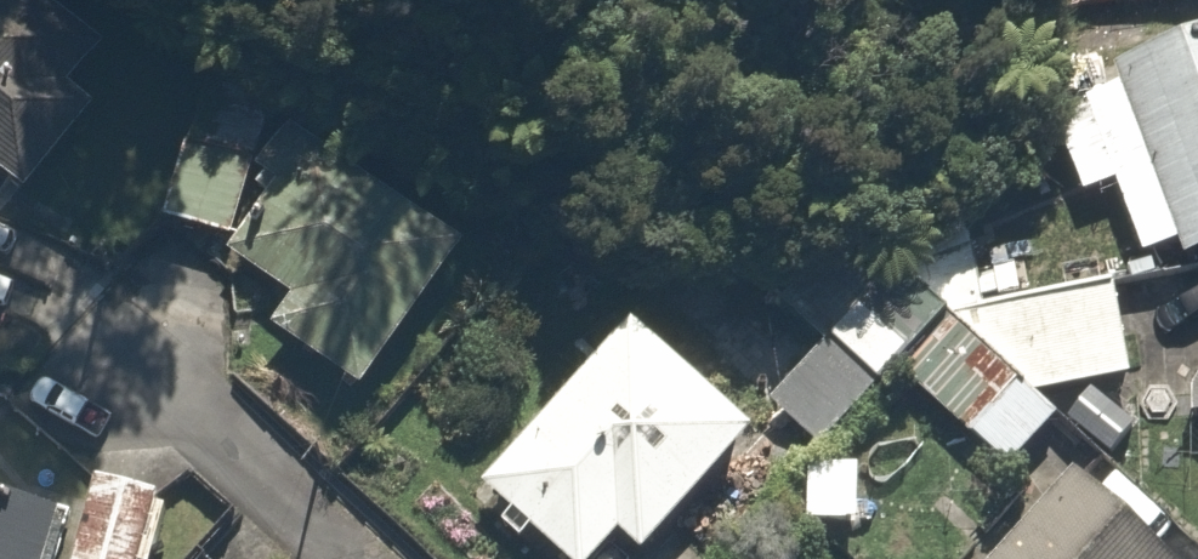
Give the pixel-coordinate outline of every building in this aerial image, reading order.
[(49,0),(0,0),(0,182),(3,178),(30,196),(83,121),(53,100),(99,35),(49,0)] [(1114,66),(1123,92),(1089,104),(1146,265),(1197,247),(1197,250),(1197,36),(1114,66)] [(231,241),(273,105),(202,83),(159,219),(231,241)] [(475,251),(299,121),(254,181),(287,205),(242,266),(301,310),(280,338),(364,400),(475,251)] [(1126,283),(935,300),(819,232),(763,306),(813,345),(766,406),(835,460),(895,382),(1016,475),(1060,417),(1032,396),(1132,390),(1126,283)] [(624,343),(476,499),(540,558),(618,558),(630,547),(641,557),(740,453),(624,343)] [(1197,424),(1197,373),(1189,387),(1188,424),(1197,424)] [(860,533),(865,467),(815,463),(810,530),(860,533)] [(91,480),(74,558),(148,558),(161,495),(91,480)] [(1077,482),(1005,558),(1159,558),(1077,482)] [(0,502),(0,558),(44,558),(56,519),(0,502)]
